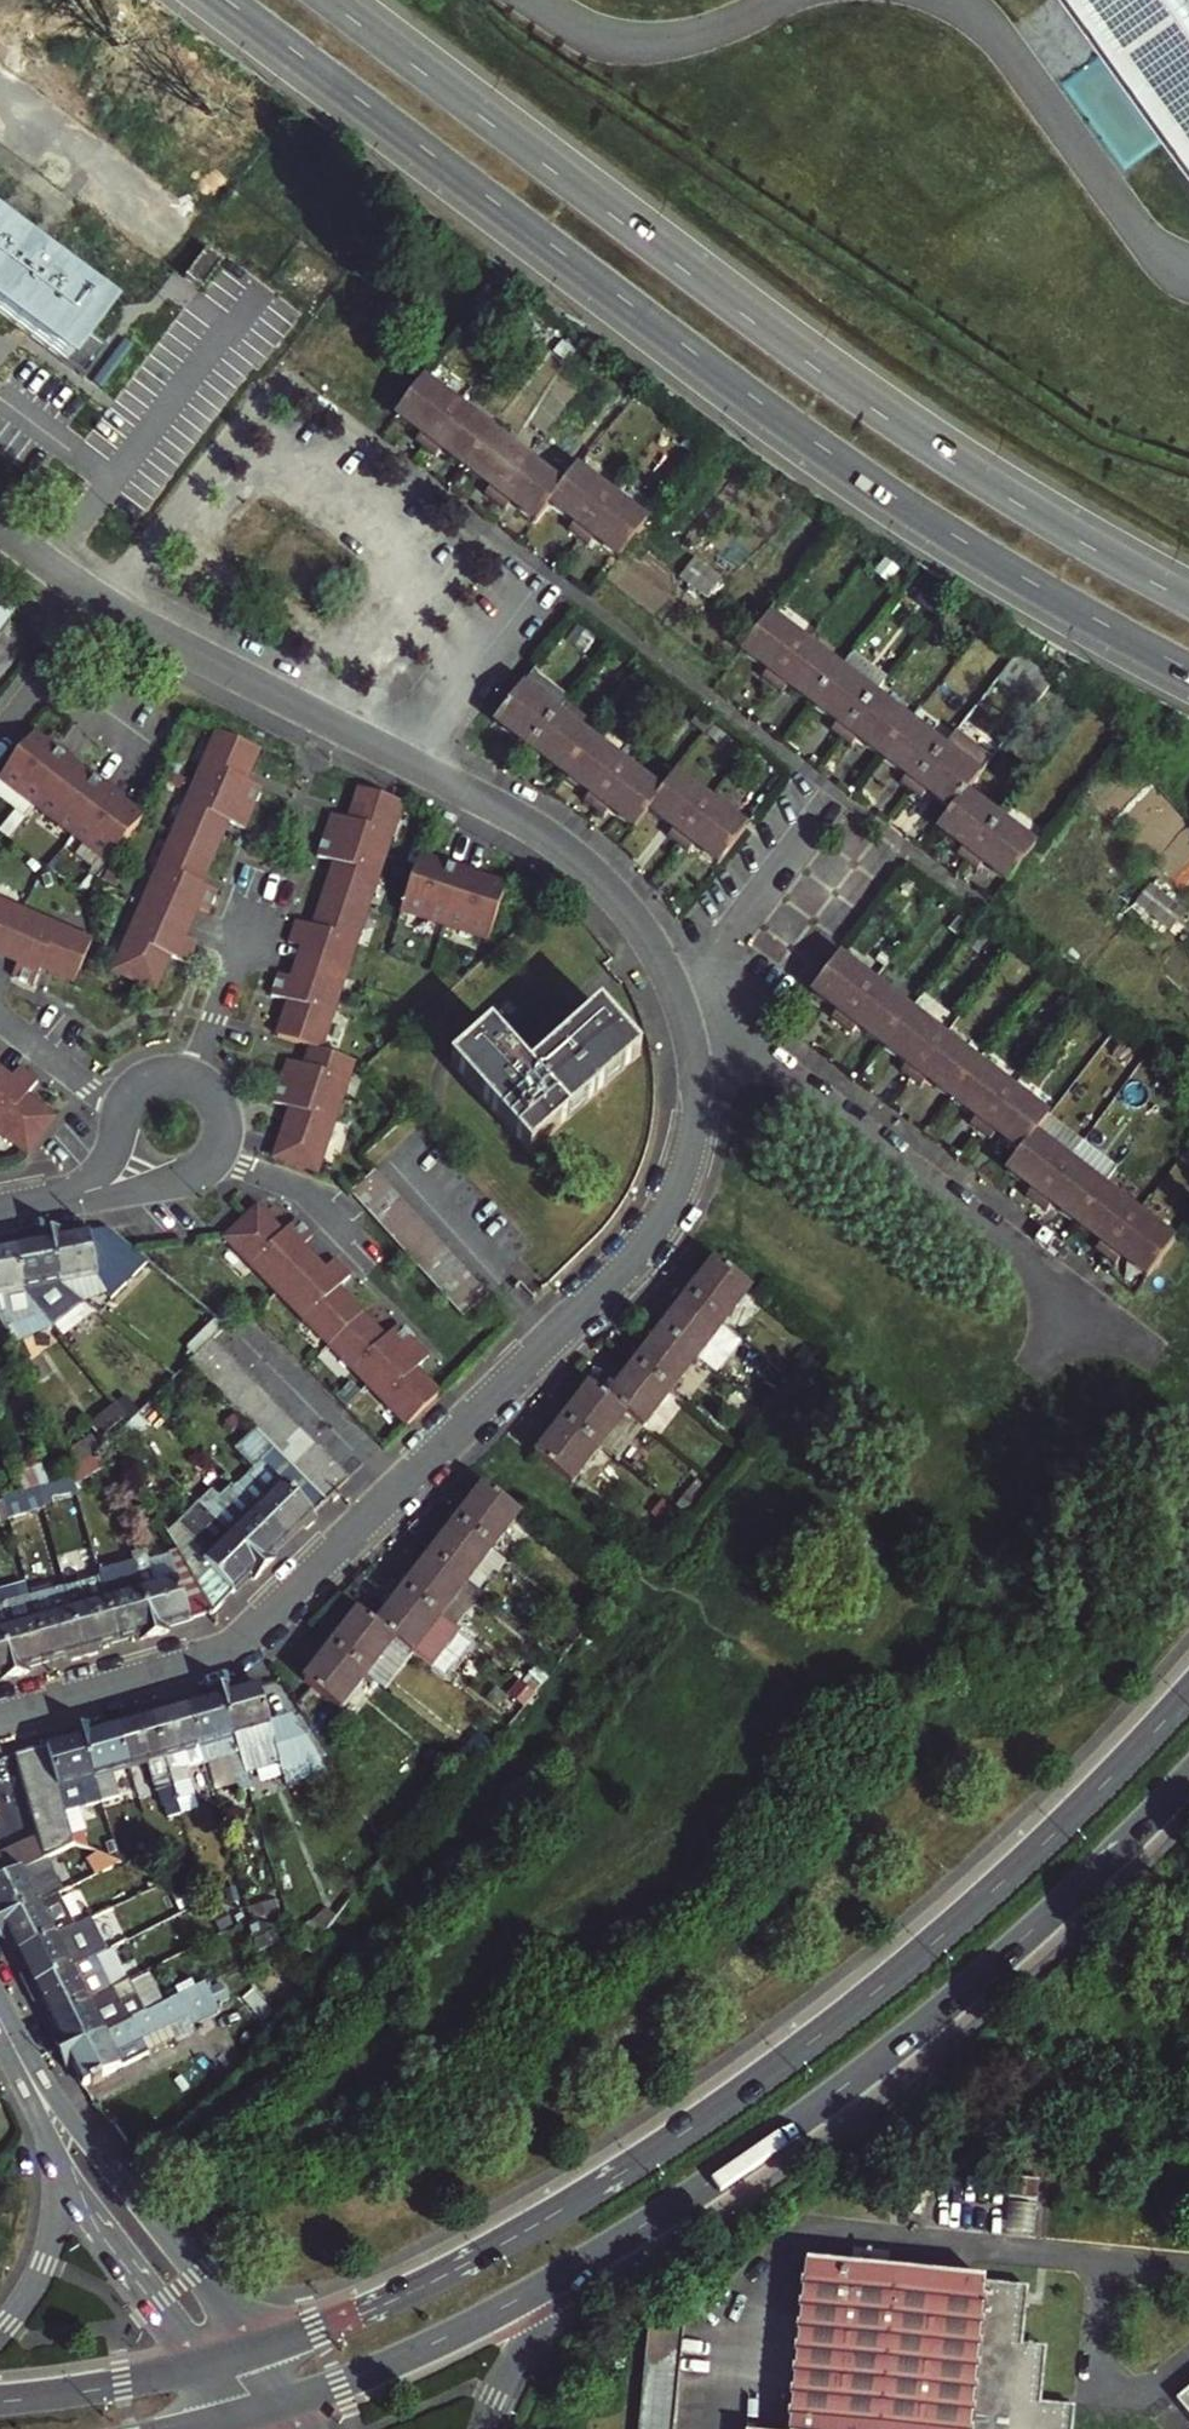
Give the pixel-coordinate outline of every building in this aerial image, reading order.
[(1188,119),(1188,0),(1104,0),(1188,119)] [(64,359),(102,307),(54,270),(59,264),(23,237),(18,245),(0,231),(0,311),(64,359)] [(427,451),(460,407),(424,380),(396,416),(421,436),(416,442),(427,451)] [(467,470),(494,433),(460,407),(427,451),(436,458),(442,451),(467,470)] [(496,503),(529,460),(494,433),(467,470),(491,489),(486,495),(496,503)] [(550,506),(565,487),(529,460),(496,503),(507,511),(512,505),(537,524),(550,506)] [(578,470),(565,487),(550,506),(575,525),(569,533),(580,541),(613,497),(578,470)] [(621,559),(648,524),(613,497),(580,541),(591,549),(596,541),(621,559)] [(13,612),(0,603),(0,630),(13,612)] [(761,677),(772,686),(806,643),(771,616),(743,652),(766,670),(761,677)] [(806,643),(772,686),(783,694),(788,688),(812,706),(841,670),(806,643)] [(829,730),(841,739),(875,696),(841,670),(812,706),(834,723),(829,730)] [(525,757),(559,714),(523,686),(495,722),(520,742),(515,749),(525,757)] [(875,696),(841,739),(852,747),(857,740),(880,758),(909,722),(875,696)] [(592,740),(559,714),(525,757),(538,766),(543,759),(564,775),(592,740)] [(944,749),(909,722),(880,758),(905,777),(899,783),(911,792),(944,749)] [(260,751),(218,733),(196,785),(255,810),(264,790),(246,782),(260,751)] [(56,750),(34,734),(1,778),(38,806),(72,762),(75,758),(60,746),(56,750)] [(592,740),(564,775),(589,794),(583,801),(595,810),(627,767),(592,740)] [(944,749),(911,792),(921,800),(926,793),(950,811),(965,792),(978,775),(944,749)] [(93,778),(72,762),(38,806),(74,834),(111,785),(96,773),(93,778)] [(663,794),(627,767),(595,810),(605,817),(610,810),(636,830),(650,812),(663,794)] [(680,846),(712,803),(677,776),(663,794),(650,812),(672,829),(667,836),(680,846)] [(126,796),(111,785),(74,834),(111,862),(145,817),(123,801),(126,796)] [(246,831),(255,810),(196,785),(174,835),(215,853),(228,823),(246,831)] [(325,836),(386,857),(404,804),(361,790),(351,821),(332,815),(325,836)] [(1000,819),(965,792),(950,811),(936,829),(961,848),(955,855),(967,863),(1000,819)] [(746,830),(712,803),(680,846),(689,853),(694,847),(719,865),(746,830)] [(1036,847),(1000,819),(967,863),(978,872),(983,866),(1007,884),(1036,847)] [(215,853),(174,835),(144,903),(186,921),(192,907),(200,910),(210,914),(219,893),(201,885),(215,853)] [(326,895),(368,909),(386,857),(325,836),(318,857),(336,864),(326,895)] [(446,925),(466,868),(448,862),(446,867),(420,858),(402,911),(446,925)] [(484,874),(466,868),(446,925),(490,940),(508,887),(482,879),(484,874)] [(1160,883),(1142,899),(1170,930),(1188,913),(1160,883)] [(302,965),(345,980),(368,909),(326,895),(314,928),(296,922),(289,944),(299,947),(307,950),(302,965)] [(5,952),(23,911),(0,901),(0,950),(5,952)] [(186,921),(144,903),(114,973),(155,991),(170,958),(188,965),(197,944),(187,940),(179,936),(186,921)] [(200,910),(192,907),(186,921),(194,925),(200,910)] [(93,941),(23,911),(5,952),(20,959),(17,967),(13,977),(34,986),(42,968),(75,983),(93,941)] [(194,925),(186,921),(179,936),(187,940),(194,925)] [(307,950),(299,947),(293,962),(302,965),(307,950)] [(20,959),(5,952),(2,960),(17,967),(20,959)] [(875,985),(839,957),(811,993),(836,1012),(832,1018),(842,1027),(875,985)] [(302,965),(293,962),(288,978),(297,981),(302,965)] [(311,1048),(321,1050),(345,980),(302,965),(297,981),(288,978),(278,974),(271,996),(289,1003),(277,1037),(311,1048)] [(910,1011),(875,985),(842,1027),(852,1034),(857,1028),(881,1046),(910,1012),(910,1011)] [(602,1009),(573,1034),(531,1072),(521,1061),(492,1029),(452,1063),(531,1152),(642,1054),(602,1009)] [(901,1071),(911,1078),(943,1037),(910,1011),(910,1012),(881,1046),(906,1065),(901,1071)] [(943,1037),(911,1078),(921,1086),(925,1080),(950,1099),(978,1064),(943,1037)] [(279,1083),(340,1103),(354,1062),(321,1050),(311,1048),(305,1067),(287,1061),(279,1083)] [(971,1124),(980,1132),(1012,1090),(978,1064),(950,1099),(975,1118),(971,1124)] [(2,1065),(0,1067),(0,1075),(9,1082),(14,1075),(2,1065)] [(0,1075),(0,1133),(28,1154),(55,1119),(27,1096),(39,1081),(21,1067),(14,1075),(9,1082),(0,1075)] [(285,1163),(316,1174),(340,1103),(279,1083),(272,1103),(290,1110),(280,1141),(291,1145),(285,1163)] [(1012,1090),(980,1132),(991,1140),(995,1134),(1019,1151),(1033,1134),(1047,1116),(1012,1090)] [(1068,1161),(1033,1134),(1019,1151),(1005,1169),(1030,1188),(1025,1195),(1036,1204),(1068,1161)] [(291,1145),(280,1141),(274,1159),(285,1163),(291,1145)] [(1104,1188),(1068,1161),(1036,1204),(1046,1211),(1051,1205),(1076,1223),(1104,1189),(1104,1188)] [(393,1237),(417,1216),(375,1169),(351,1191),(393,1237)] [(1139,1215),(1104,1188),(1104,1189),(1076,1223),(1100,1241),(1095,1248),(1105,1256),(1139,1216),(1139,1215)] [(256,1207),(224,1238),(276,1293),(309,1262),(298,1250),(304,1244),(312,1237),(295,1220),(281,1233),(256,1207)] [(1173,1241),(1139,1215),(1139,1216),(1105,1256),(1115,1265),(1121,1258),(1145,1276),(1147,1277),(1173,1241)] [(457,1261),(417,1216),(393,1237),(433,1283),(457,1261)] [(67,1233),(52,1236),(61,1282),(84,1301),(91,1300),(89,1293),(107,1290),(112,1300),(147,1262),(107,1230),(68,1238),(67,1233)] [(61,1282),(52,1236),(38,1238),(40,1243),(18,1248),(26,1290),(61,1282)] [(315,1256),(304,1244),(298,1250),(309,1262),(315,1256)] [(18,1248),(0,1251),(0,1317),(3,1324),(9,1323),(7,1313),(12,1312),(8,1294),(26,1290),(18,1248)] [(327,1267),(315,1256),(309,1262),(320,1273),(327,1267)] [(681,1291),(724,1324),(753,1288),(715,1258),(695,1285),(689,1281),(681,1291)] [(309,1262),(276,1293),(327,1345),(359,1314),(336,1290),(350,1277),(334,1260),(327,1267),(320,1273),(309,1262)] [(465,1318),(489,1296),(457,1261),(433,1283),(465,1318)] [(679,1305),(660,1330),(696,1359),(724,1324),(681,1291),(673,1301),(679,1305)] [(359,1314),(327,1345),(367,1387),(413,1342),(397,1326),(384,1339),(359,1314)] [(696,1359),(660,1330),(641,1354),(635,1349),(628,1358),(670,1393),(696,1359)] [(24,1366),(7,1331),(0,1335),(0,1350),(10,1372),(24,1366)] [(348,1477),(214,1338),(191,1361),(271,1444),(325,1500),(348,1477)] [(413,1342),(367,1387),(406,1427),(438,1396),(415,1371),(429,1358),(413,1342)] [(625,1374),(607,1398),(625,1412),(643,1427),(670,1393),(628,1358),(619,1370),(625,1374)] [(607,1398),(590,1385),(570,1410),(563,1404),(555,1415),(598,1448),(625,1412),(607,1398)] [(140,1435),(164,1411),(153,1400),(132,1422),(131,1423),(140,1435)] [(534,1459),(568,1487),(598,1448),(555,1415),(548,1426),(554,1431),(534,1459)] [(270,1495),(258,1507),(288,1537),(302,1523),(307,1528),(318,1517),(313,1513),(325,1500),(271,1444),(250,1465),(257,1472),(253,1476),(270,1495)] [(459,1505),(452,1515),(493,1547),(519,1512),(485,1485),(465,1510),(459,1505)] [(288,1537),(258,1507),(244,1520),(223,1498),(209,1511),(265,1569),(274,1560),(269,1555),(288,1537)] [(254,1580),(265,1569),(209,1511),(199,1501),(179,1520),(207,1550),(189,1567),(214,1612),(250,1575),(254,1580)] [(493,1547),(452,1515),(445,1524),(450,1529),(431,1554),(466,1581),(493,1547)] [(189,1567),(179,1549),(170,1552),(178,1578),(155,1585),(147,1558),(136,1561),(156,1635),(169,1631),(167,1627),(214,1612),(189,1567)] [(439,1617),(466,1581),(431,1554),(412,1579),(405,1574),(398,1584),(439,1617)] [(89,1589),(104,1584),(101,1571),(97,1559),(82,1563),(89,1589)] [(156,1635),(136,1561),(101,1571),(104,1584),(109,1600),(120,1639),(138,1634),(140,1640),(156,1635)] [(439,1617),(398,1584),(390,1594),(397,1599),(377,1625),(394,1638),(427,1665),(454,1629),(439,1617)] [(109,1600),(74,1610),(87,1655),(98,1652),(97,1646),(120,1639),(109,1600)] [(49,1660),(39,1620),(21,1625),(15,1602),(0,1606),(0,1618),(17,1675),(28,1672),(26,1666),(49,1660)] [(39,1620),(49,1660),(71,1653),(73,1659),(87,1655),(74,1610),(39,1620)] [(333,1629),(326,1638),(369,1672),(394,1638),(377,1625),(359,1611),(341,1635),(333,1629)] [(0,1618),(0,1678),(0,1680),(17,1675),(0,1618)] [(324,1655),(305,1681),(340,1709),(369,1672),(326,1638),(317,1650),(324,1655)] [(236,1686),(224,1690),(241,1751),(244,1761),(278,1752),(284,1772),(324,1761),(292,1711),(268,1717),(260,1685),(237,1690),(236,1686)] [(210,1699),(190,1705),(206,1760),(241,1751),(224,1690),(209,1694),(210,1699)] [(206,1760),(190,1705),(170,1711),(168,1706),(154,1710),(171,1771),(206,1760)] [(171,1771),(154,1710),(139,1714),(141,1719),(121,1725),(132,1766),(152,1760),(164,1804),(180,1800),(171,1771)] [(132,1766),(121,1725),(98,1731),(97,1726),(83,1730),(96,1776),(115,1770),(132,1766)] [(96,1776),(83,1730),(69,1734),(70,1739),(46,1746),(58,1787),(75,1782),(82,1804),(103,1798),(96,1776)] [(72,1835),(58,1787),(46,1746),(15,1755),(46,1860),(75,1846),(72,1835)] [(121,1792),(115,1770),(96,1776),(103,1798),(121,1792)] [(83,1831),(72,1835),(75,1846),(89,1852),(83,1831)] [(99,1875),(119,1865),(96,1855),(90,1858),(99,1875)] [(40,1903),(24,1870),(8,1878),(0,1882),(0,1923),(40,1903)] [(51,1889),(54,1896),(69,1889),(65,1882),(51,1889)] [(40,1903),(0,1923),(0,1930),(3,1937),(8,1934),(18,1956),(56,1937),(49,1923),(63,1915),(62,1912),(76,1904),(69,1889),(54,1896),(40,1903)] [(56,1937),(18,1956),(27,1974),(23,1976),(30,1991),(72,1970),(56,1937)] [(72,1970),(30,1991),(35,2002),(40,2000),(50,2020),(117,1988),(101,1956),(72,1970)] [(169,2004),(62,2056),(68,2068),(73,2066),(83,2086),(142,2057),(133,2039),(175,2018),(183,2034),(219,2017),(204,1987),(169,2004)] [(127,2008),(117,1988),(50,2020),(60,2040),(55,2042),(62,2056),(169,2004),(162,1990),(127,2008)] [(1037,2177),(1006,2174),(1004,2195),(1035,2197),(1037,2177)] [(1071,2406),(1038,2404),(1044,2346),(1019,2343),(1025,2287),(981,2284),(981,2277),(799,2261),(781,2428),(1068,2428),(1071,2406)] [(649,2325),(644,2428),(680,2428),(684,2327),(649,2325)] [(1175,2390),(1188,2407),(1188,2379),(1175,2390)]
